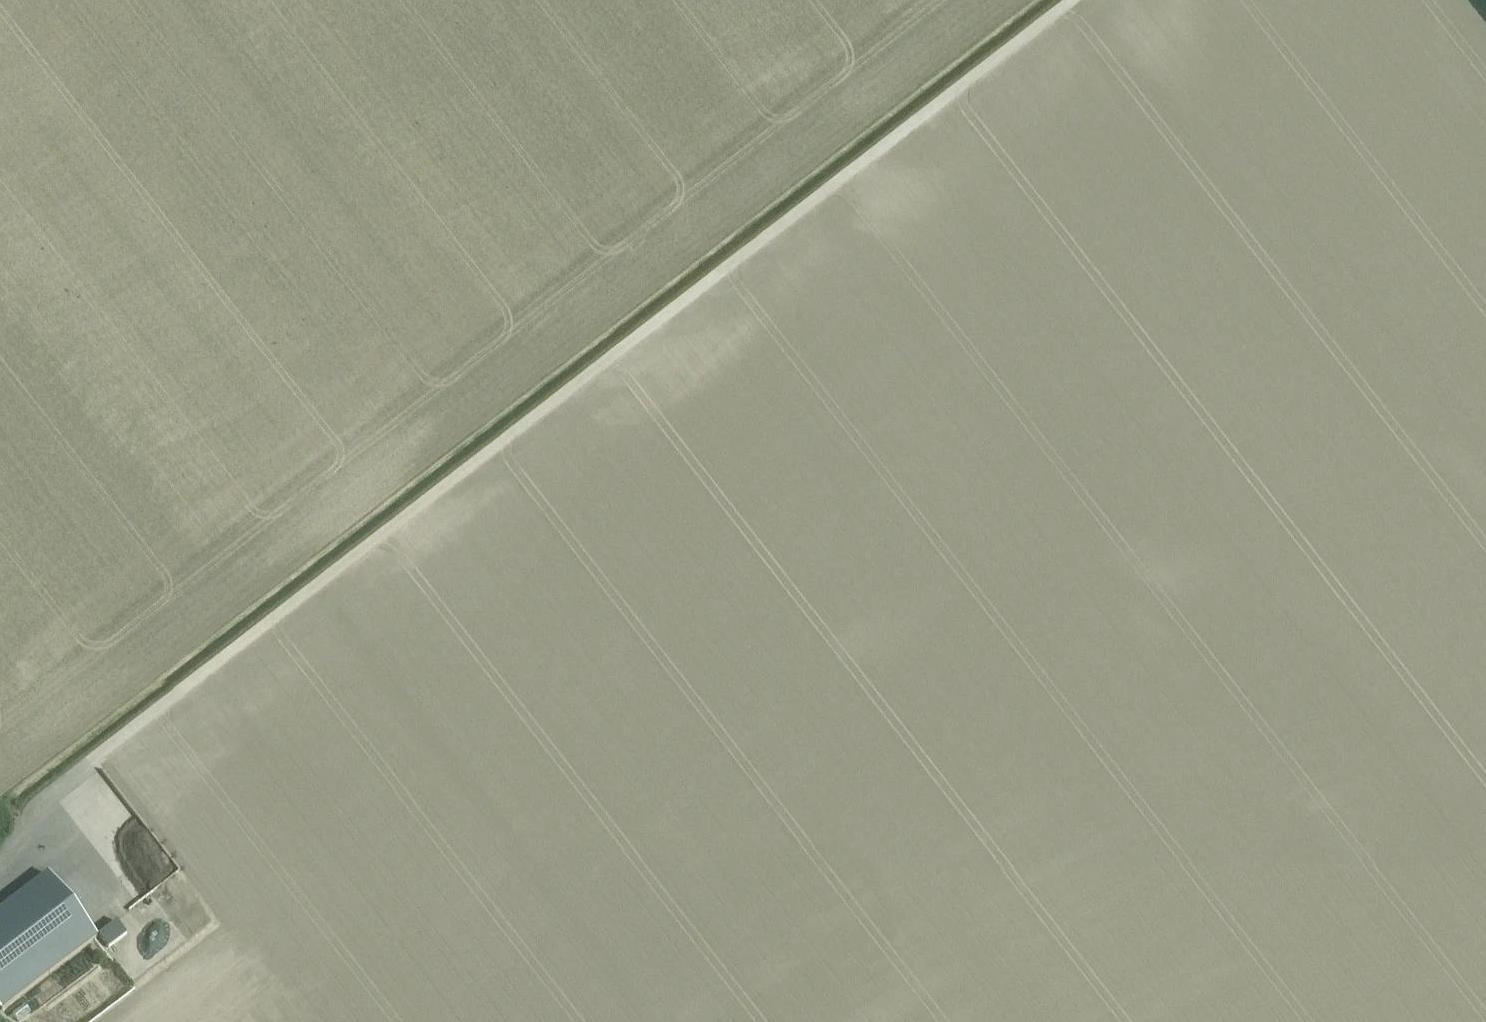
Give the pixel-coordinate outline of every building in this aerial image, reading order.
[(96,937),(48,874),(0,910),(0,1008),(1,1009),(96,937)] [(108,948),(126,934),(117,922),(99,936),(108,948)]
